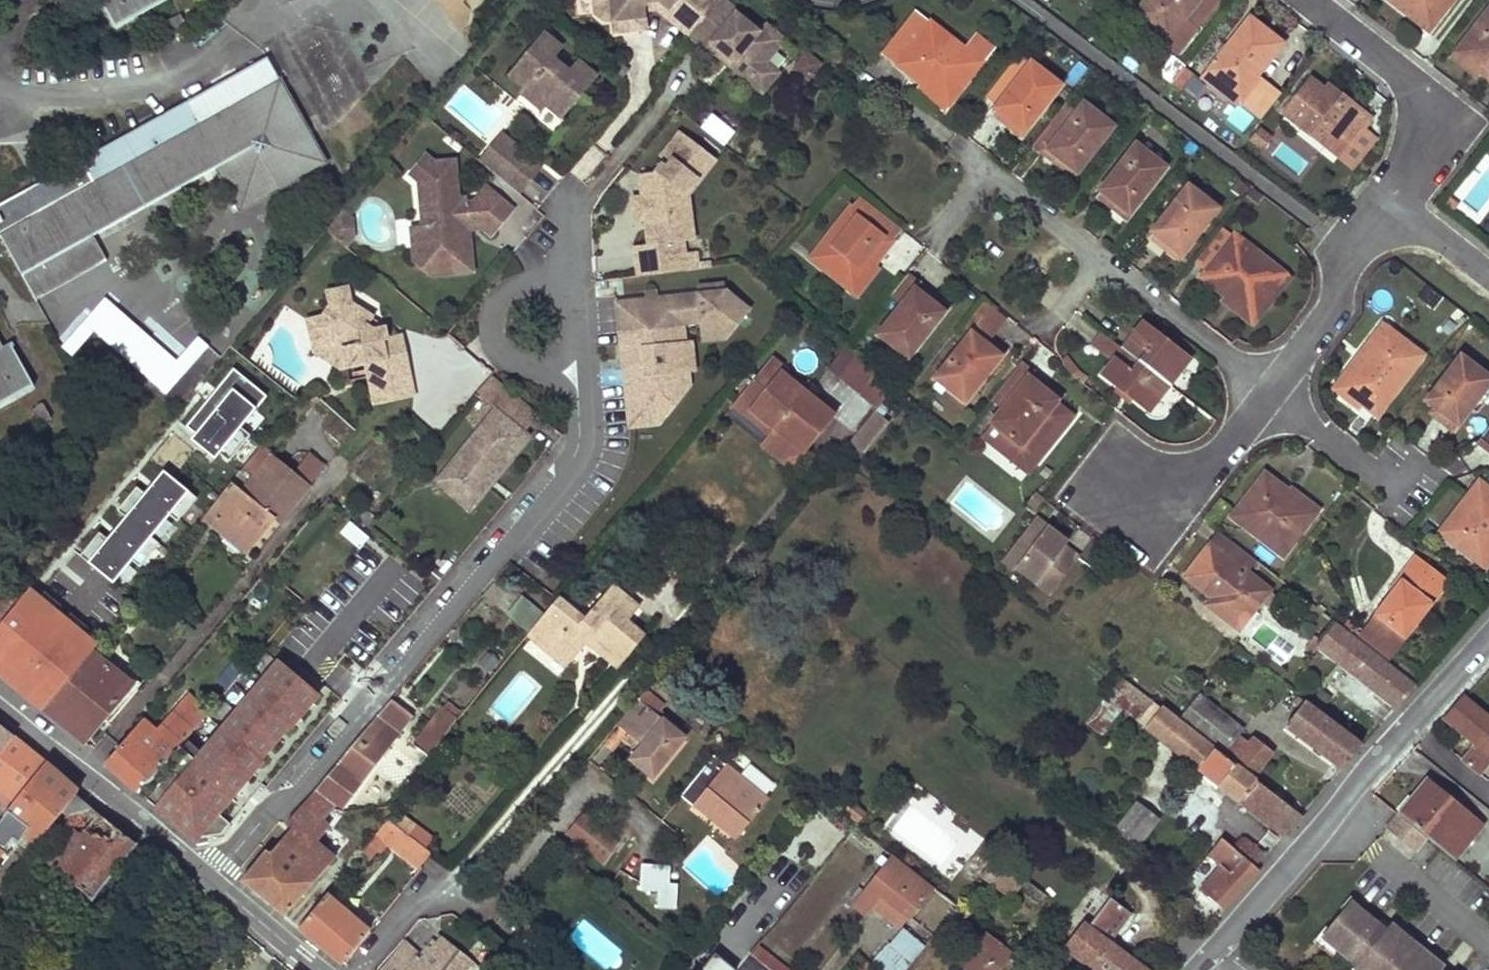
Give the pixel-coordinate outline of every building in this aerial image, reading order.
[(116,28),(167,0),(101,0),(116,28)] [(717,0),(596,0),(599,17),(607,24),(616,22),(618,35),(650,30),(646,4),(662,1),(671,9),(666,15),(690,34),(717,0)] [(729,0),(717,0),(690,34),(710,49),(715,42),(731,54),(734,50),(740,55),(733,64),(767,90),(783,70),(770,60),(788,37),(768,21),(761,29),(739,11),(740,9),(729,0)] [(1197,28),(1185,19),(1199,0),(1147,0),(1136,14),(1167,38),(1164,43),(1177,53),(1197,28)] [(1185,19),(1197,28),(1219,0),(1199,0),(1185,19)] [(1440,3),(1447,9),(1454,0),(1389,0),(1423,26),(1440,3)] [(1440,3),(1423,26),(1429,31),(1447,9),(1440,3)] [(1488,10),(1458,51),(1480,68),(1478,71),(1488,79),(1488,10)] [(929,25),(915,14),(885,55),(899,65),(929,25)] [(1164,43),(1167,38),(1136,14),(1131,21),(1162,45),(1164,43)] [(181,15),(168,22),(176,36),(189,29),(181,15)] [(1283,43),(1250,19),(1208,71),(1241,96),(1237,100),(1249,110),(1269,85),(1257,75),(1283,43)] [(928,81),(952,100),(994,47),(978,35),(966,49),(931,23),(929,25),(899,65),(925,85),(928,81)] [(582,92),(595,76),(579,62),(570,73),(552,58),(561,47),(544,34),(510,75),(525,88),(521,93),(541,110),(545,105),(561,118),(574,102),(571,99),(579,89),(582,92)] [(1480,68),(1458,51),(1452,59),(1474,76),(1478,71),(1480,68)] [(801,71),(808,77),(818,64),(806,55),(800,63),(801,71)] [(268,56),(81,160),(85,168),(61,181),(65,188),(45,200),(40,192),(0,214),(0,223),(5,232),(0,235),(36,299),(107,260),(94,236),(222,165),(246,208),(327,163),(268,56)] [(1173,57),(1159,74),(1172,84),(1184,68),(1185,67),(1173,57)] [(1032,63),(996,108),(1012,121),(1008,125),(1022,136),(1060,86),(1032,63)] [(1184,68),(1172,84),(1179,90),(1192,74),(1184,68)] [(1237,100),(1241,96),(1208,71),(1201,80),(1234,104),(1237,100)] [(1095,88),(1084,79),(1078,87),(1088,96),(1095,88)] [(1340,157),(1353,167),(1375,139),(1362,129),(1370,119),(1343,97),(1339,102),(1325,90),(1312,80),(1285,114),(1300,125),(1328,148),(1340,157)] [(952,100),(928,81),(925,85),(920,91),(944,110),(952,100)] [(1261,120),(1281,95),(1269,85),(1249,110),(1261,120)] [(574,102),(582,92),(579,89),(571,99),(574,102)] [(1076,115),(1065,106),(1033,146),(1045,155),(1048,150),(1064,163),(1060,167),(1074,177),(1113,127),(1084,105),(1076,115)] [(1012,121),(996,108),(993,113),(1008,125),(1012,121)] [(665,160),(656,173),(640,175),(643,197),(638,198),(641,221),(646,221),(649,245),(635,247),(639,277),(688,270),(684,240),(674,242),(670,218),(689,215),(686,194),(714,158),(680,132),(661,157),(665,160)] [(1136,146),(1101,191),(1116,203),(1113,207),(1126,218),(1165,168),(1136,146)] [(479,161),(517,193),(529,179),(491,147),(479,161)] [(1045,155),(1044,157),(1059,169),(1060,167),(1064,163),(1048,150),(1045,155)] [(436,162),(427,154),(411,173),(419,181),(423,225),(411,226),(413,250),(428,248),(429,259),(453,257),(454,273),(473,271),(469,230),(475,223),(491,236),(513,209),(487,188),(474,203),(467,203),(466,197),(458,197),(456,160),(436,162)] [(85,168),(81,160),(0,205),(0,214),(40,192),(45,200),(65,188),(61,181),(85,168)] [(1188,187),(1153,232),(1168,244),(1165,248),(1178,259),(1217,209),(1188,187)] [(1101,191),(1097,195),(1113,207),(1116,203),(1101,191)] [(1454,212),(1461,204),(1451,196),(1444,204),(1454,212)] [(870,206),(859,197),(811,258),(849,287),(868,263),(873,266),(893,241),(862,216),(870,206)] [(901,231),(870,206),(862,216),(893,241),(901,231)] [(326,230),(337,239),(353,219),(342,210),(326,230)] [(692,239),(689,215),(670,218),(674,242),(684,240),(692,239)] [(356,236),(353,219),(337,239),(346,247),(356,236)] [(1193,267),(1203,275),(1235,235),(1224,227),(1193,267)] [(1149,236),(1165,248),(1168,244),(1153,232),(1149,236)] [(1203,275),(1202,277),(1226,297),(1230,293),(1255,312),(1286,275),(1235,235),(1203,275)] [(431,275),(454,273),(453,257),(429,259),(428,248),(413,250),(414,261),(431,275)] [(853,291),(873,266),(868,263),(849,287),(853,291)] [(913,293),(918,285),(908,277),(891,298),(902,306),(913,293)] [(727,338),(750,308),(727,289),(726,283),(706,285),(707,293),(658,298),(647,300),(618,303),(624,359),(629,358),(630,368),(625,369),(632,427),(662,424),(693,386),(691,372),(697,371),(694,340),(687,341),(685,323),(703,321),(705,340),(727,338)] [(928,305),(934,297),(918,285),(913,293),(928,305)] [(377,341),(388,339),(386,326),(375,329),(368,324),(373,315),(351,302),(348,286),(328,291),(331,304),(323,316),(307,320),(313,342),(328,339),(344,348),(348,367),(366,362),(381,359),(377,341)] [(646,292),(647,300),(658,298),(658,291),(646,292)] [(909,357),(948,308),(934,297),(928,305),(913,293),(902,306),(879,335),(909,357)] [(1251,317),(1255,312),(1230,293),(1226,297),(1251,317)] [(104,299),(61,347),(76,360),(95,338),(174,408),(219,357),(199,339),(177,364),(104,299)] [(958,327),(970,336),(973,332),(989,343),(1007,320),(980,299),(958,327)] [(1123,349),(1113,362),(1103,374),(1120,388),(1132,397),(1149,411),(1189,360),(1172,346),(1160,337),(1144,323),(1123,349)] [(1341,388),(1387,328),(1380,323),(1330,389),(1357,410),(1362,403),(1341,388)] [(1377,415),(1423,355),(1387,328),(1341,388),(1362,403),(1377,415)] [(1165,331),(1160,337),(1172,346),(1176,340),(1165,331)] [(973,332),(970,336),(935,381),(964,404),(1003,354),(989,343),(973,332)] [(370,375),(410,366),(402,335),(388,339),(377,341),(381,359),(366,362),(370,375)] [(1113,362),(1123,349),(1105,335),(1095,348),(1113,362)] [(313,342),(315,352),(342,368),(348,367),(344,348),(328,339),(313,342)] [(34,386),(22,365),(15,369),(5,351),(0,342),(0,404),(34,386)] [(13,347),(5,351),(15,369),(22,365),(13,347)] [(840,380),(858,358),(845,347),(827,369),(840,380)] [(1065,367),(1075,377),(1079,372),(1066,356),(1062,360),(1065,367)] [(787,370),(772,357),(759,374),(774,386),(784,374),(787,370)] [(1461,357),(1428,400),(1436,406),(1457,422),(1458,423),(1488,383),(1488,378),(1461,357)] [(840,380),(877,410),(895,388),(858,358),(840,380)] [(1032,374),(1019,365),(989,404),(1001,413),(981,439),(980,440),(1009,463),(1020,448),(1038,462),(1072,418),(1055,404),(1059,398),(1046,388),(1042,393),(1027,381),(1032,374)] [(416,393),(410,366),(370,375),(376,403),(416,393)] [(235,371),(189,426),(231,461),(252,436),(240,427),(266,396),(235,371)] [(1075,377),(1082,383),(1086,378),(1079,372),(1075,377)] [(738,401),(774,430),(769,436),(762,445),(793,469),(812,445),(805,440),(815,428),(821,433),(835,415),(784,374),(774,386),(759,374),(738,401)] [(1047,386),(1032,374),(1027,381),(1042,393),(1046,388),(1047,386)] [(496,409),(511,392),(491,375),(476,393),(496,409)] [(1132,397),(1120,388),(1115,393),(1127,402),(1132,397)] [(528,436),(524,433),(538,414),(511,392),(496,409),(438,479),(470,505),(528,436)] [(774,430),(738,401),(732,408),(769,436),(774,430)] [(31,410),(40,426),(53,419),(44,403),(31,410)] [(1457,422),(1436,406),(1432,412),(1452,428),(1457,422)] [(849,438),(860,452),(889,430),(878,416),(849,438)] [(812,445),(821,433),(815,428),(805,440),(812,445)] [(1488,445),(1488,428),(1481,439),(1488,445)] [(258,472),(271,456),(260,447),(247,463),(258,472)] [(1027,476),(1038,462),(1020,448),(1009,463),(1027,476)] [(1436,467),(1453,468),(1454,452),(1436,451),(1436,467)] [(292,474),(309,487),(325,466),(309,453),(292,474)] [(246,552),(275,517),(267,511),(273,504),(287,516),(310,488),(309,487),(292,474),(271,456),(258,472),(242,491),(231,483),(203,518),(226,536),(246,552)] [(180,523),(199,500),(167,473),(149,494),(139,486),(120,509),(130,517),(111,540),(101,532),(82,555),(92,563),(115,583),(132,561),(142,569),(161,546),(151,538),(171,515),(180,523)] [(1284,556),(1313,517),(1288,498),(1291,494),(1265,474),(1232,516),(1284,556)] [(1488,548),(1488,489),(1479,481),(1440,532),(1478,562),(1488,548)] [(1036,509),(1044,499),(1036,493),(1028,503),(1036,509)] [(1291,494),(1288,498),(1313,517),(1317,513),(1291,494)] [(267,511),(275,517),(281,523),(287,516),(273,504),(267,511)] [(1044,530),(1047,526),(1035,517),(1033,521),(1044,530)] [(1016,567),(1051,593),(1076,560),(1062,549),(1064,546),(1068,542),(1047,526),(1044,530),(1033,521),(1009,552),(1020,561),(1016,567)] [(348,523),(338,535),(358,552),(368,540),(348,523)] [(1221,532),(1211,545),(1247,573),(1257,560),(1221,532)] [(87,545),(74,535),(61,550),(73,561),(87,545)] [(243,555),(246,552),(226,536),(222,542),(238,555),(243,555)] [(1211,545),(1186,577),(1213,597),(1225,607),(1219,614),(1239,630),(1270,590),(1247,573),(1211,545)] [(1076,560),(1079,557),(1064,546),(1062,549),(1076,560)] [(1488,568),(1488,548),(1478,562),(1488,569),(1488,568)] [(1004,558),(1016,567),(1020,561),(1009,552),(1004,558)] [(1419,560),(1410,572),(1414,575),(1409,581),(1405,578),(1376,614),(1405,636),(1447,583),(1419,560)] [(1414,575),(1410,572),(1405,578),(1409,581),(1414,575)] [(114,610),(135,585),(123,575),(102,601),(114,610)] [(602,622),(623,596),(610,586),(589,611),(602,622)] [(18,601),(2,587),(0,590),(0,622),(17,603),(18,601)] [(567,667),(587,642),(618,668),(644,637),(625,622),(637,608),(623,596),(602,622),(589,611),(582,620),(556,599),(527,635),(567,667)] [(520,597),(505,617),(527,634),(543,614),(520,597)] [(1225,607),(1213,597),(1207,605),(1219,614),(1225,607)] [(0,622),(0,675),(44,710),(87,659),(71,646),(66,651),(59,646),(64,640),(64,639),(51,653),(42,664),(16,646),(26,633),(22,630),(30,619),(34,622),(37,619),(17,603),(0,622)] [(1405,636),(1376,614),(1364,631),(1392,653),(1405,636)] [(1306,650),(1312,654),(1318,646),(1397,708),(1415,686),(1335,625),(1320,644),(1314,639),(1306,650)] [(26,633),(16,646),(42,664),(51,653),(26,633)] [(93,652),(87,659),(44,710),(85,743),(135,685),(93,652)] [(229,688),(246,668),(235,659),(218,680),(229,688)] [(196,761),(181,748),(146,787),(159,798),(153,805),(183,831),(189,824),(202,834),(219,814),(263,761),(261,759),(288,727),(290,728),(318,695),(278,663),(196,761)] [(1107,693),(1116,700),(1130,682),(1121,675),(1107,693)] [(1155,701),(1130,682),(1116,700),(1109,709),(1118,715),(1122,709),(1139,722),(1155,701)] [(643,745),(639,749),(631,760),(653,777),(672,754),(669,744),(679,732),(657,714),(660,710),(664,705),(645,689),(617,725),(630,734),(643,745)] [(138,793),(175,750),(176,750),(209,713),(188,695),(156,731),(143,720),(121,746),(106,763),(138,793)] [(1273,752),(1256,739),(1250,746),(1237,737),(1243,728),(1200,695),(1181,720),(1224,753),(1223,754),(1253,778),(1273,752)] [(1488,763),(1488,719),(1464,698),(1462,697),(1444,718),(1477,744),(1464,761),(1480,774),(1488,763)] [(1295,705),(1299,709),(1304,702),(1300,699),(1295,705)] [(1250,809),(1285,836),(1301,815),(1253,778),(1223,754),(1155,701),(1139,722),(1201,770),(1204,767),(1223,781),(1220,785),(1244,804),(1250,809)] [(1285,727),(1341,769),(1362,745),(1304,702),(1299,709),(1285,727)] [(1109,709),(1102,703),(1087,723),(1102,735),(1118,715),(1109,709)] [(657,714),(679,732),(682,728),(660,710),(657,714)] [(378,715),(319,787),(339,803),(342,805),(399,731),(378,715)] [(414,745),(429,756),(451,728),(436,717),(414,745)] [(13,737),(0,726),(0,754),(13,737)] [(679,732),(669,744),(672,754),(686,737),(679,732)] [(643,745),(630,734),(626,739),(639,749),(643,745)] [(4,816),(5,815),(46,764),(13,737),(0,754),(0,814),(4,816)] [(715,755),(681,796),(694,806),(695,805),(710,817),(715,811),(725,819),(720,825),(737,839),(769,800),(715,755)] [(78,792),(46,764),(5,815),(37,845),(49,829),(69,803),(76,794),(78,792)] [(1223,781),(1204,767),(1201,770),(1199,774),(1217,788),(1220,785),(1223,781)] [(1426,779),(1398,814),(1454,860),(1483,826),(1426,779)] [(159,798),(146,787),(140,794),(153,805),(159,798)] [(339,803),(319,787),(314,793),(334,809),(339,803)] [(314,793),(286,823),(292,827),(271,853),(266,851),(241,880),(285,916),(352,840),(325,819),(334,809),(314,793)] [(50,839),(50,841),(39,856),(92,900),(136,844),(76,794),(69,803),(76,808),(55,833),(50,839)] [(1116,832),(1136,847),(1159,818),(1139,802),(1116,832)] [(69,803),(49,829),(55,833),(76,808),(69,803)] [(1250,809),(1244,804),(1240,809),(1246,813),(1250,809)] [(715,811),(710,817),(720,825),(725,819),(715,811)] [(585,812),(568,832),(605,865),(621,842),(585,812)] [(0,814),(0,868),(20,843),(31,853),(37,845),(5,815),(4,816),(0,814)] [(183,831),(193,839),(198,839),(222,835),(230,824),(219,814),(202,834),(189,824),(183,831)] [(401,814),(393,824),(408,835),(416,825),(401,814)] [(1404,820),(1398,815),(1388,828),(1394,833),(1404,820)] [(416,864),(427,850),(408,835),(393,824),(389,820),(377,834),(388,842),(416,864)] [(1425,838),(1404,820),(1394,833),(1415,850),(1425,838)] [(384,848),(388,842),(377,834),(362,852),(372,859),(378,851),(384,848)] [(1245,837),(1235,850),(1254,866),(1264,855),(1245,837)] [(1235,850),(1222,839),(1213,850),(1232,866),(1230,869),(1224,863),(1217,872),(1215,876),(1203,889),(1226,909),(1260,871),(1254,866),(1235,850)] [(911,916),(933,888),(893,857),(865,892),(856,905),(868,914),(873,907),(883,894),(910,915),(911,916)] [(1023,877),(997,858),(983,877),(1010,896),(1016,888),(1023,877)] [(660,908),(677,909),(680,883),(671,882),(671,864),(644,863),(642,890),(660,891),(660,908)] [(1038,904),(1045,894),(1023,877),(1016,888),(1038,904)] [(851,901),(856,905),(865,892),(860,888),(851,901)] [(916,918),(937,930),(952,905),(932,892),(916,918)] [(343,964),(370,930),(327,894),(300,928),(343,964)] [(910,915),(883,894),(873,907),(900,928),(910,915)] [(723,915),(731,906),(722,898),(715,907),(723,915)] [(1111,898),(1088,926),(1110,943),(1132,914),(1111,898)] [(1350,905),(1322,939),(1358,967),(1355,969),(1438,969),(1441,967),(1391,926),(1385,933),(1367,955),(1358,947),(1375,925),(1350,905)] [(1085,924),(1067,947),(1097,969),(1144,969),(1110,943),(1088,926),(1085,924)] [(1385,933),(1375,925),(1358,947),(1367,955),(1385,933)] [(872,966),(877,969),(906,969),(926,947),(904,929),(872,966)] [(964,969),(1002,969),(1015,954),(987,931),(959,966),(964,969)] [(460,950),(444,937),(424,961),(407,945),(394,960),(392,959),(383,969),(445,969),(460,950)] [(758,945),(751,954),(772,969),(790,969),(758,945)] [(445,969),(467,969),(474,960),(460,950),(445,969)] [(702,969),(736,969),(715,954),(702,969)] [(1017,969),(1034,969),(1019,958),(1012,966),(1017,969)]
